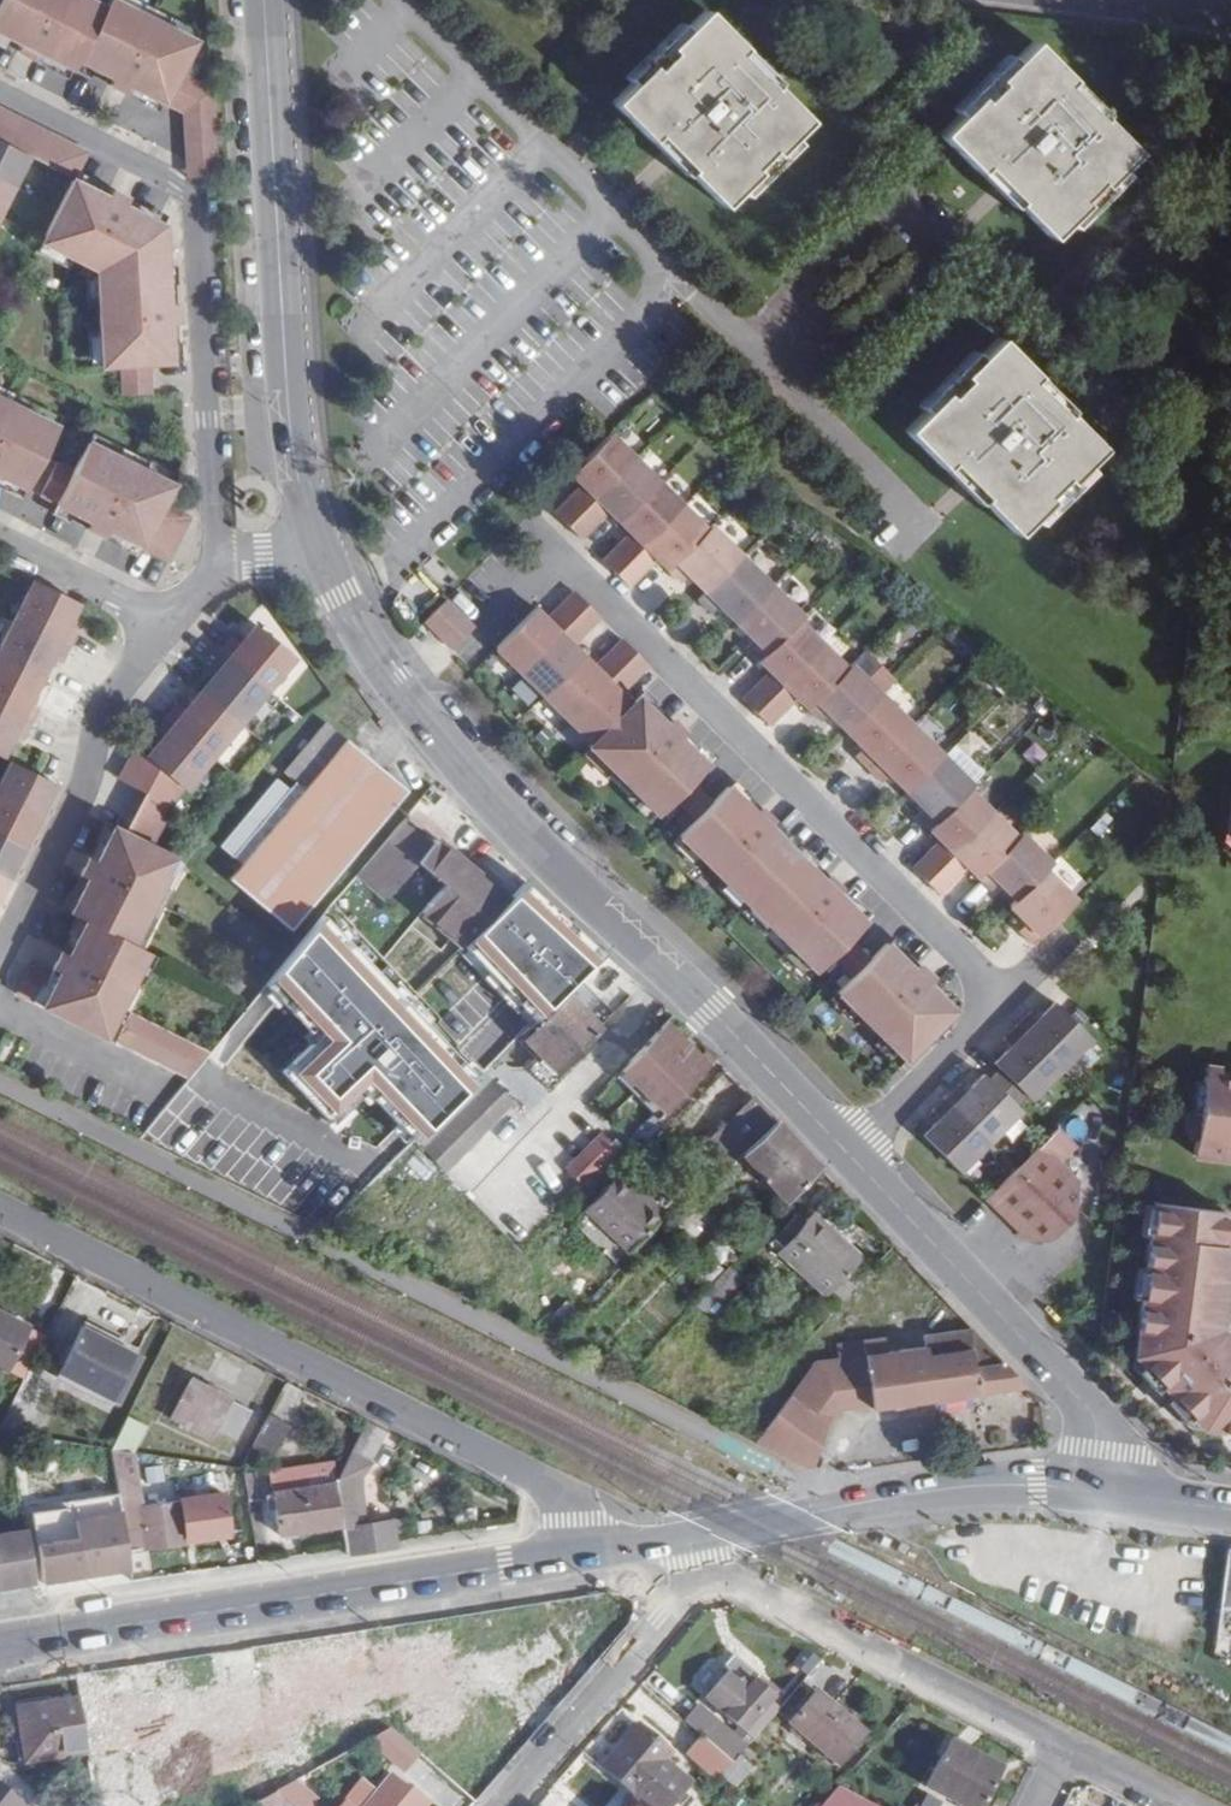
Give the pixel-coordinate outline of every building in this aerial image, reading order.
[(21,44),(18,51),(35,60),(39,53),(73,70),(78,60),(104,8),(89,0),(0,0),(0,1),(0,33),(21,44)] [(78,60),(112,77),(109,85),(127,93),(130,86),(165,103),(180,72),(195,41),(114,0),(108,0),(104,8),(78,60)] [(687,173),(723,209),(809,122),(775,87),(779,83),(706,11),(613,104),(651,142),(663,128),(697,163),(687,173)] [(994,159),(1028,193),(1018,204),(1053,240),(1139,154),(1104,119),(1106,115),(1034,42),(941,136),(979,175),(994,159)] [(212,88),(180,72),(165,103),(183,113),(184,116),(214,115),(212,88)] [(30,157),(74,179),(87,153),(87,152),(0,109),(0,142),(30,157)] [(184,116),(187,178),(217,176),(214,115),(184,116)] [(697,163),(663,128),(651,142),(666,158),(684,176),(687,173),(697,163)] [(14,187),(30,157),(0,142),(0,179),(14,187)] [(1028,193),(994,159),(979,175),(1013,208),(1018,204),(1028,193)] [(14,187),(0,179),(0,216),(14,187)] [(73,180),(43,241),(98,269),(102,366),(120,366),(150,364),(172,363),(170,324),(177,324),(177,304),(169,304),(164,226),(125,206),(128,199),(111,190),(107,198),(73,180)] [(959,458),(994,492),(983,503),(1017,537),(1104,450),(1070,416),(1072,413),(1000,339),(907,434),(944,472),(959,458)] [(150,364),(120,366),(122,396),(151,394),(150,364)] [(26,489),(58,427),(0,398),(0,476),(26,489)] [(610,433),(571,473),(582,485),(554,513),(568,525),(635,457),(610,433)] [(57,462),(40,496),(90,521),(86,528),(104,537),(108,530),(142,547),(157,517),(162,507),(163,506),(164,504),(174,485),(87,442),(73,470),(57,462)] [(635,457),(568,525),(581,538),(608,511),(619,522),(659,482),(635,457)] [(944,472),(979,506),(983,503),(994,492),(959,458),(944,472)] [(659,482),(619,522),(631,533),(603,560),(616,574),(684,505),(659,482)] [(157,517),(142,547),(169,561),(191,517),(164,504),(163,506),(184,516),(178,527),(157,517)] [(684,505),(616,574),(629,587),(657,559),(668,569),(707,529),(684,505)] [(162,507),(157,517),(178,527),(184,516),(163,506),(162,507)] [(707,529),(668,569),(681,583),(689,575),(706,592),(743,556),(712,525),(707,529)] [(773,586),(743,556),(706,592),(699,600),(711,613),(719,605),(737,622),(773,586)] [(34,580),(14,619),(70,647),(78,630),(69,625),(80,604),(34,580)] [(773,586),(737,622),(754,639),(746,647),(759,661),(799,620),(804,616),(773,586)] [(536,608),(496,648),(520,672),(587,604),(574,592),(547,619),(536,608)] [(447,599),(424,622),(452,649),(474,627),(468,621),(447,599)] [(600,617),(587,604),(520,672),(544,696),(584,656),(572,645),(600,617)] [(0,648),(0,660),(41,680),(52,658),(62,663),(70,647),(14,619),(0,648)] [(799,620),(759,661),(770,671),(743,699),(756,712),(824,644),(799,620)] [(233,636),(221,651),(269,691),(296,657),(257,624),(241,643),(233,636)] [(584,656),(544,696),(569,720),(636,652),(622,639),(595,667),(584,656)] [(824,644),(756,712),(769,725),(796,698),(808,708),(848,668),(824,644)] [(217,672),(201,691),(241,724),(269,691),(221,651),(209,665),(217,672)] [(649,665),(636,652),(569,720),(592,744),(632,704),(621,693),(649,665)] [(32,724),(40,707),(30,702),(41,680),(0,660),(0,708),(32,724)] [(848,668),(808,708),(821,721),(829,714),(846,731),(883,694),(852,664),(848,668)] [(646,690),(639,698),(666,725),(672,719),(658,705),(660,703),(646,690)] [(178,703),(166,717),(214,757),(241,724),(201,691),(185,710),(178,703)] [(883,694),(846,731),(863,748),(856,756),(869,769),(913,724),(883,694)] [(592,744),(589,747),(658,815),(674,799),(691,782),(707,765),(680,739),(686,733),(672,719),(666,725),(639,698),(632,704),(592,744)] [(3,757),(13,736),(23,741),(32,724),(0,708),(0,756),(3,757)] [(162,738),(146,757),(183,787),(186,790),(214,757),(166,717),(154,731),(162,738)] [(243,864),(229,880),(290,930),(409,786),(327,718),(286,768),(297,778),(289,788),(276,778),(220,846),(243,864)] [(913,724),(869,769),(882,782),(890,774),(907,792),(943,754),(913,724)] [(686,733),(680,739),(707,765),(715,758),(701,745),(699,746),(686,733)] [(136,748),(127,766),(180,793),(183,787),(146,757),(136,748)] [(943,754),(907,792),(924,809),(917,817),(930,829),(974,785),(943,754)] [(0,783),(0,796),(40,815),(56,784),(11,761),(0,783)] [(127,766),(120,780),(145,793),(173,806),(180,793),(127,766)] [(736,779),(729,786),(757,814),(762,808),(748,795),(750,793),(736,779)] [(691,782),(674,799),(696,820),(712,803),(691,782)] [(696,820),(680,836),(817,971),(833,955),(849,939),(866,922),(838,894),(844,889),(830,875),(824,880),(770,827),(776,822),(762,808),(757,814),(729,786),(712,803),(696,820)] [(970,789),(930,829),(941,841),(913,868),(926,881),(994,813),(970,789)] [(145,793),(138,806),(166,820),(173,806),(145,793)] [(24,848),(40,815),(0,796),(0,835),(24,848)] [(138,806),(131,819),(159,833),(166,820),(138,806)] [(421,899),(453,926),(469,939),(514,895),(411,810),(367,862),(391,881),(415,853),(444,876),(421,899)] [(994,813),(926,881),(940,894),(967,866),(978,877),(1018,837),(994,813)] [(131,819),(124,833),(153,847),(159,833),(131,819)] [(770,827),(824,880),(830,875),(817,862),(818,860),(791,834),(789,835),(776,822),(770,827)] [(87,879),(70,913),(86,921),(133,945),(167,875),(179,861),(176,858),(153,847),(124,833),(114,827),(96,861),(89,858),(80,876),(87,879)] [(1018,837),(978,877),(991,890),(999,882),(1016,900),(1046,870),(1053,863),(1023,833),(1018,837)] [(9,880),(24,848),(0,835),(0,875),(9,880)] [(1016,900),(1010,907),(1027,923),(1019,931),(1033,945),(1077,900),(1046,870),(1016,900)] [(9,880),(0,875),(0,897),(9,880)] [(858,903),(844,889),(838,894),(866,922),(873,914),(859,901),(858,903)] [(371,1005),(323,963),(359,920),(338,898),(291,954),(246,1009),(259,1019),(239,1043),(274,1073),(320,1019),(343,1038),(371,1005)] [(55,982),(43,1007),(105,1039),(148,952),(133,945),(86,921),(69,955),(62,952),(53,969),(60,973),(55,982)] [(544,972),(523,952),(531,945),(513,928),(477,963),(529,1015),(558,985),(544,972)] [(894,936),(887,943),(914,970),(920,964),(906,951),(908,949),(894,936)] [(871,960),(849,939),(833,955),(854,975),(871,960)] [(854,975),(838,993),(907,1060),(925,1041),(948,1018),(955,1011),(928,984),(934,978),(920,964),(914,970),(887,943),(871,960),(854,975)] [(544,972),(552,965),(531,945),(523,952),(544,972)] [(15,993),(43,1007),(55,982),(28,969),(15,993)] [(947,991),(934,978),(928,984),(955,1011),(963,1003),(949,990),(947,991)] [(558,1062),(601,1018),(563,980),(558,985),(529,1015),(520,1024),(558,1062)] [(458,982),(433,1007),(441,1016),(468,991),(458,982)] [(1030,1012),(1017,1026),(1061,1069),(1091,1039),(1055,1002),(1038,1020),(1030,1012)] [(433,1007),(412,1027),(421,1036),(441,1016),(433,1007)] [(128,1011),(113,1041),(188,1079),(191,1076),(210,1052),(128,1011)] [(665,1104),(718,1051),(709,1042),(702,1048),(669,1014),(623,1062),(665,1104)] [(1017,1026),(1004,1039),(1011,1046),(995,1064),(1031,1100),(1061,1069),(1017,1026)] [(481,1065),(414,1135),(423,1145),(492,1074),(481,1065)] [(999,1069),(989,1080),(1016,1106),(1026,1095),(999,1069)] [(1204,1071),(1193,1157),(1230,1162),(1230,1074),(1204,1071)] [(492,1074),(423,1145),(446,1167),(514,1096),(492,1074)] [(959,1084),(946,1098),(990,1141),(1020,1111),(1016,1106),(989,1080),(984,1074),(967,1092),(959,1084)] [(174,1125),(205,1088),(191,1076),(188,1079),(160,1113),(174,1125)] [(732,1156),(776,1114),(755,1091),(710,1135),(732,1156)] [(946,1098),(933,1110),(940,1118),(923,1136),(960,1172),(990,1141),(946,1098)] [(746,1168),(754,1160),(787,1193),(819,1159),(776,1114),(732,1156),(692,1199),(697,1205),(740,1162),(746,1168)] [(610,1126),(576,1159),(591,1175),(625,1141),(610,1126)] [(1018,1169),(987,1199),(1030,1241),(1050,1239),(1072,1217),(1077,1182),(1041,1146),(1018,1169)] [(623,1168),(588,1203),(633,1245),(667,1209),(623,1168)] [(1229,1209),(1154,1198),(1154,1201),(1150,1231),(1145,1265),(1140,1295),(1135,1335),(1144,1336),(1140,1361),(1191,1417),(1214,1421),(1213,1429),(1230,1432),(1230,1337),(1221,1326),(1230,1256),(1230,1242),(1224,1242),(1229,1209)] [(1154,1201),(1146,1199),(1142,1230),(1150,1231),(1154,1201)] [(847,1264),(861,1249),(813,1205),(804,1213),(796,1206),(777,1227),(786,1235),(778,1243),(837,1297),(858,1274),(847,1264)] [(708,1307),(743,1269),(729,1259),(693,1299),(708,1307)] [(1145,1265),(1137,1264),(1132,1294),(1140,1295),(1145,1265)] [(12,1361),(32,1322),(0,1306),(0,1355),(12,1361)] [(119,1395),(143,1350),(84,1319),(61,1365),(119,1395)] [(872,1397),(873,1402),(1025,1380),(972,1323),(921,1330),(922,1341),(885,1346),(883,1333),(861,1335),(863,1349),(839,1352),(816,1354),(756,1437),(801,1460),(816,1462),(834,1403),(872,1397)] [(839,1352),(863,1349),(861,1335),(836,1339),(839,1352)] [(1144,1336),(1135,1335),(1131,1363),(1186,1425),(1213,1429),(1214,1421),(1191,1417),(1140,1361),(1144,1336)] [(238,1432),(253,1403),(192,1371),(172,1410),(213,1430),(218,1422),(238,1432)] [(138,1445),(153,1417),(131,1407),(113,1441),(138,1445)] [(269,1408),(252,1441),(274,1452),(291,1419),(269,1408)] [(367,1460),(373,1460),(391,1424),(366,1412),(337,1471),(343,1516),(346,1540),(346,1547),(394,1539),(394,1533),(391,1513),(366,1517),(360,1472),(367,1460)] [(183,1528),(178,1496),(146,1500),(138,1445),(113,1441),(119,1485),(128,1544),(184,1535),(183,1528)] [(268,1469),(276,1527),(343,1516),(337,1471),(335,1460),(268,1469)] [(45,1574),(130,1560),(128,1544),(119,1485),(74,1491),(77,1509),(50,1514),(46,1486),(32,1487),(37,1519),(27,1520),(34,1570),(43,1568),(45,1574)] [(178,1496),(183,1528),(229,1521),(224,1487),(178,1493),(178,1496)] [(27,1520),(0,1524),(0,1575),(34,1570),(27,1520)] [(1216,1628),(1230,1629),(1230,1544),(1226,1544),(1216,1628)] [(731,1664),(707,1690),(754,1732),(769,1716),(780,1702),(775,1698),(770,1695),(773,1691),(756,1675),(760,1668),(738,1648),(727,1660),(731,1664)] [(147,1742),(138,1683),(81,1692),(89,1745),(90,1750),(129,1744),(147,1742)] [(834,1755),(863,1724),(817,1684),(789,1716),(834,1755)] [(52,1693),(53,1703),(18,1708),(25,1753),(89,1745),(81,1692),(81,1689),(52,1693)] [(707,1690),(687,1715),(703,1728),(734,1754),(738,1750),(754,1732),(707,1690)] [(18,1708),(53,1703),(52,1693),(16,1698),(18,1708)] [(640,1716),(601,1762),(633,1789),(637,1793),(652,1805),(665,1805),(687,1780),(660,1757),(671,1744),(640,1716)] [(407,1774),(424,1753),(389,1725),(372,1745),(407,1774)] [(703,1728),(691,1743),(721,1768),(734,1754),(703,1728)] [(1004,1763),(951,1734),(926,1781),(973,1805),(980,1805),(1004,1763)] [(93,1763),(131,1757),(129,1744),(90,1750),(93,1763)] [(736,1782),(752,1762),(738,1750),(734,1754),(721,1768),(736,1782)] [(430,1798),(414,1784),(412,1786),(390,1766),(357,1805),(345,1794),(334,1805),(423,1805),(430,1798)] [(300,1805),(320,1805),(313,1800),(318,1793),(298,1775),(277,1786),(286,1795),(300,1805)] [(27,1801),(0,1777),(0,1805),(23,1805),(27,1801)] [(839,1778),(816,1805),(872,1805),(878,1799),(839,1778)] [(277,1786),(256,1798),(262,1805),(267,1805),(273,1802),(286,1795),(277,1786)] [(108,1800),(114,1805),(141,1805),(121,1787),(108,1800)] [(637,1793),(626,1805),(652,1805),(637,1793)] [(273,1802),(277,1805),(300,1805),(286,1795),(273,1802)]
